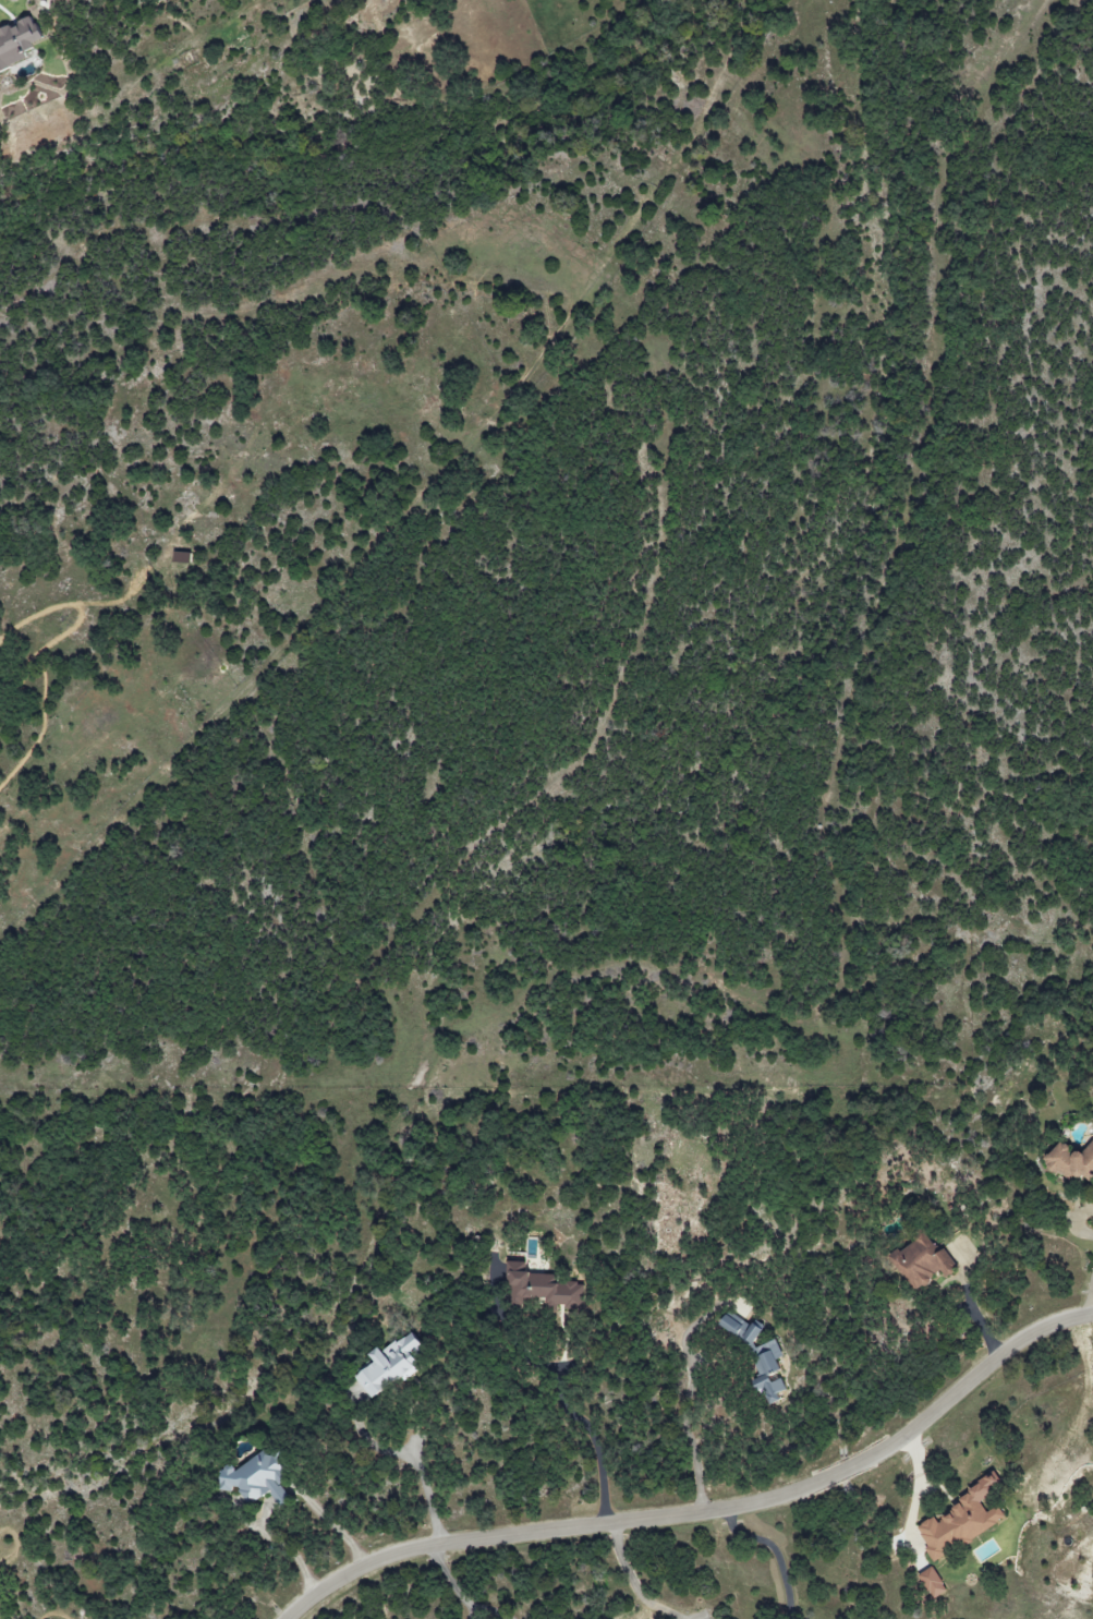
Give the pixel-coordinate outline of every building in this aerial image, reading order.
[(27,60),(24,52),(35,48),(32,43),(42,39),(33,16),(0,29),(0,71),(27,60)] [(173,562),(190,563),(191,553),(174,552),(173,562)] [(1061,1172),(1066,1177),(1092,1177),(1092,1117),(1092,1140),(1082,1151),(1073,1151),(1065,1143),(1057,1143),(1041,1160),(1055,1172),(1061,1172)] [(916,1291),(940,1272),(945,1278),(957,1269),(925,1229),(889,1259),(916,1291)] [(508,1301),(565,1304),(565,1309),(584,1310),(585,1284),(559,1282),(559,1274),(530,1272),(531,1262),(510,1261),(508,1301)] [(760,1332),(755,1319),(737,1325),(733,1314),(731,1315),(754,1378),(751,1379),(756,1394),(764,1392),(769,1404),(780,1400),(777,1393),(786,1390),(781,1377),(772,1381),(769,1374),(780,1370),(776,1359),(782,1356),(776,1339),(757,1346),(753,1335),(760,1332)] [(372,1400),(419,1367),(410,1353),(422,1345),(412,1331),(382,1352),(378,1347),(369,1354),(375,1362),(355,1376),(372,1400)] [(249,1505),(271,1492),(282,1509),(293,1503),(281,1482),(289,1477),(271,1448),(236,1469),(233,1464),(216,1474),(227,1492),(237,1486),(249,1505)] [(1005,1518),(998,1506),(986,1513),(979,1500),(1003,1486),(997,1476),(933,1514),(934,1516),(916,1527),(928,1547),(925,1549),(932,1561),(1005,1518)] [(947,1590),(932,1566),(918,1575),(933,1599),(947,1590)]
